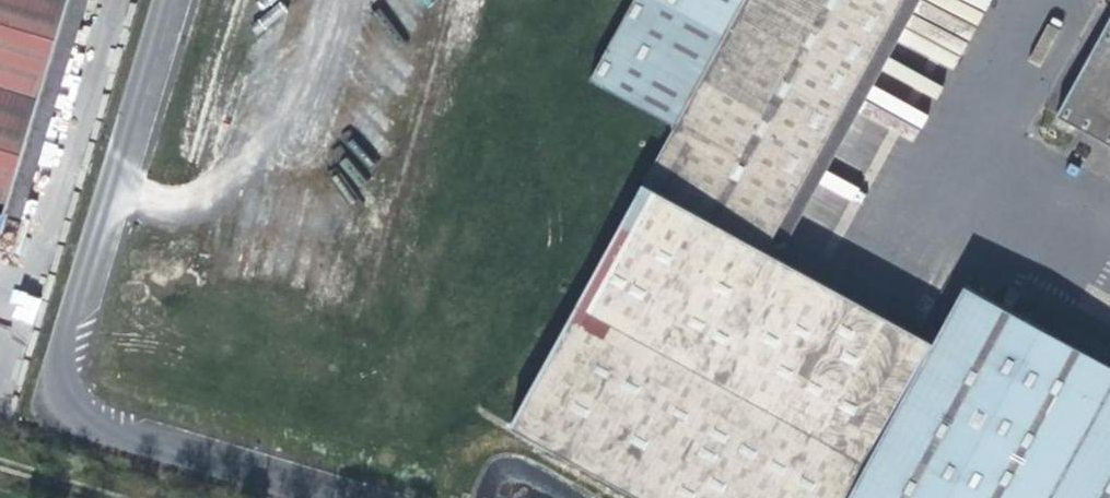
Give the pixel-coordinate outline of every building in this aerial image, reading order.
[(29,155),(75,0),(0,0),(0,147),(29,155)] [(29,155),(46,160),(93,0),(75,0),(29,155)] [(686,127),(524,418),(667,497),(1109,497),(1109,349),(1076,330),(1031,305),(1033,301),(1021,294),(1017,298),(980,278),(955,323),(949,335),(781,243),(915,0),(756,0),(686,127)] [(756,0),(636,0),(596,72),(686,127),(756,0)] [(933,0),(915,0),(781,243),(949,335),(955,323),(802,237),(933,0)] [(1076,112),(1109,131),(1109,51),(1076,112)] [(29,155),(0,147),(0,210),(12,213),(29,155)] [(28,218),(46,160),(29,155),(12,213),(28,218)] [(1076,330),(1109,349),(1109,332),(1083,318),(1076,330)]
